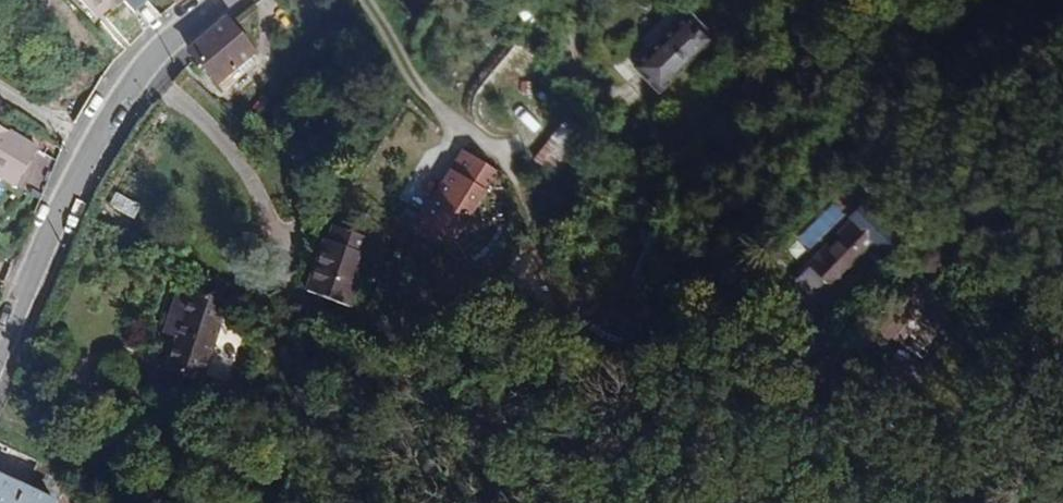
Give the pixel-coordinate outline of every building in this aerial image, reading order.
[(101,20),(120,0),(82,0),(101,20)] [(138,13),(151,0),(125,0),(138,13)] [(657,96),(715,42),(689,15),(633,70),(657,96)] [(189,55),(196,62),(224,96),(260,65),(231,29),(226,23),(189,55)] [(527,101),(515,107),(527,129),(538,123),(527,101)] [(567,172),(583,128),(557,118),(541,162),(567,172)] [(57,162),(0,129),(0,176),(41,200),(57,162)] [(474,148),(407,217),(440,249),(507,180),(474,148)] [(878,249),(852,224),(808,267),(834,292),(859,267),(878,249)] [(366,258),(371,243),(332,230),(326,246),(366,258)] [(368,259),(366,258),(326,246),(323,245),(306,296),(353,310),(368,259)] [(887,258),(878,249),(859,267),(869,277),(887,258)] [(229,309),(178,291),(163,338),(166,339),(176,343),(170,360),(166,375),(202,387),(229,309)] [(948,344),(964,322),(947,310),(930,332),(948,344)] [(832,332),(814,314),(800,315),(796,320),(819,344),(832,332)] [(170,360),(176,343),(166,339),(159,357),(170,360)] [(1035,351),(1024,342),(1018,349),(1029,359),(1035,351)] [(905,395),(922,371),(897,354),(881,378),(905,395)] [(69,480),(38,465),(24,494),(0,482),(0,502),(58,502),(69,480)]
